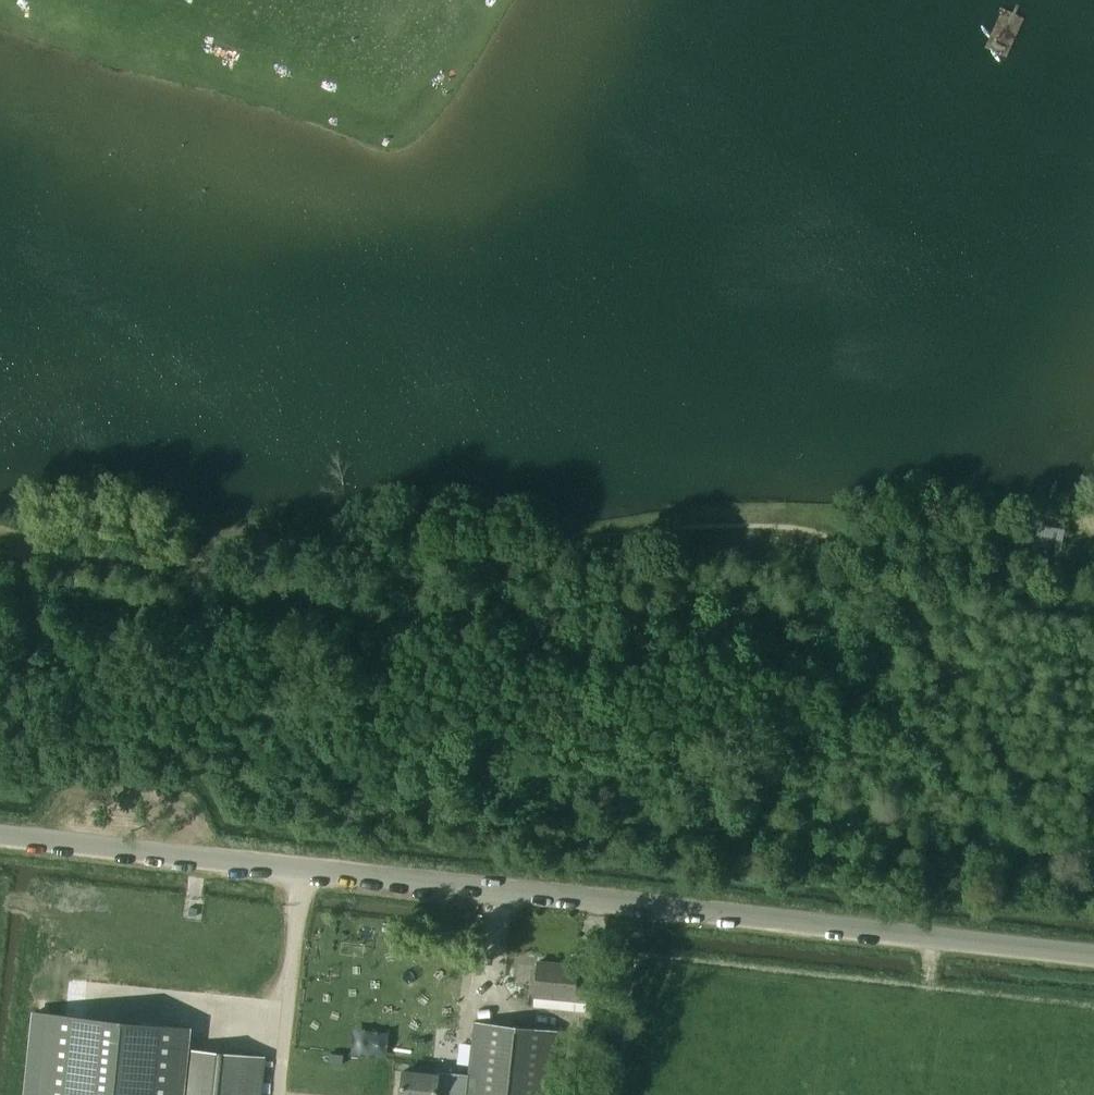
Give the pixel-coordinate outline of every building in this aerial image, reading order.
[(1060,547),(1062,528),(1031,525),(1029,543),(1060,547)] [(586,1002),(589,967),(538,962),(534,997),(586,1002)] [(190,1049),(192,1027),(33,1011),(24,1094),(262,1094),(266,1056),(190,1049)] [(558,1030),(473,1021),(465,1094),(551,1094),(558,1030)] [(400,1094),(465,1094),(436,1092),(438,1075),(403,1071),(400,1094)]
